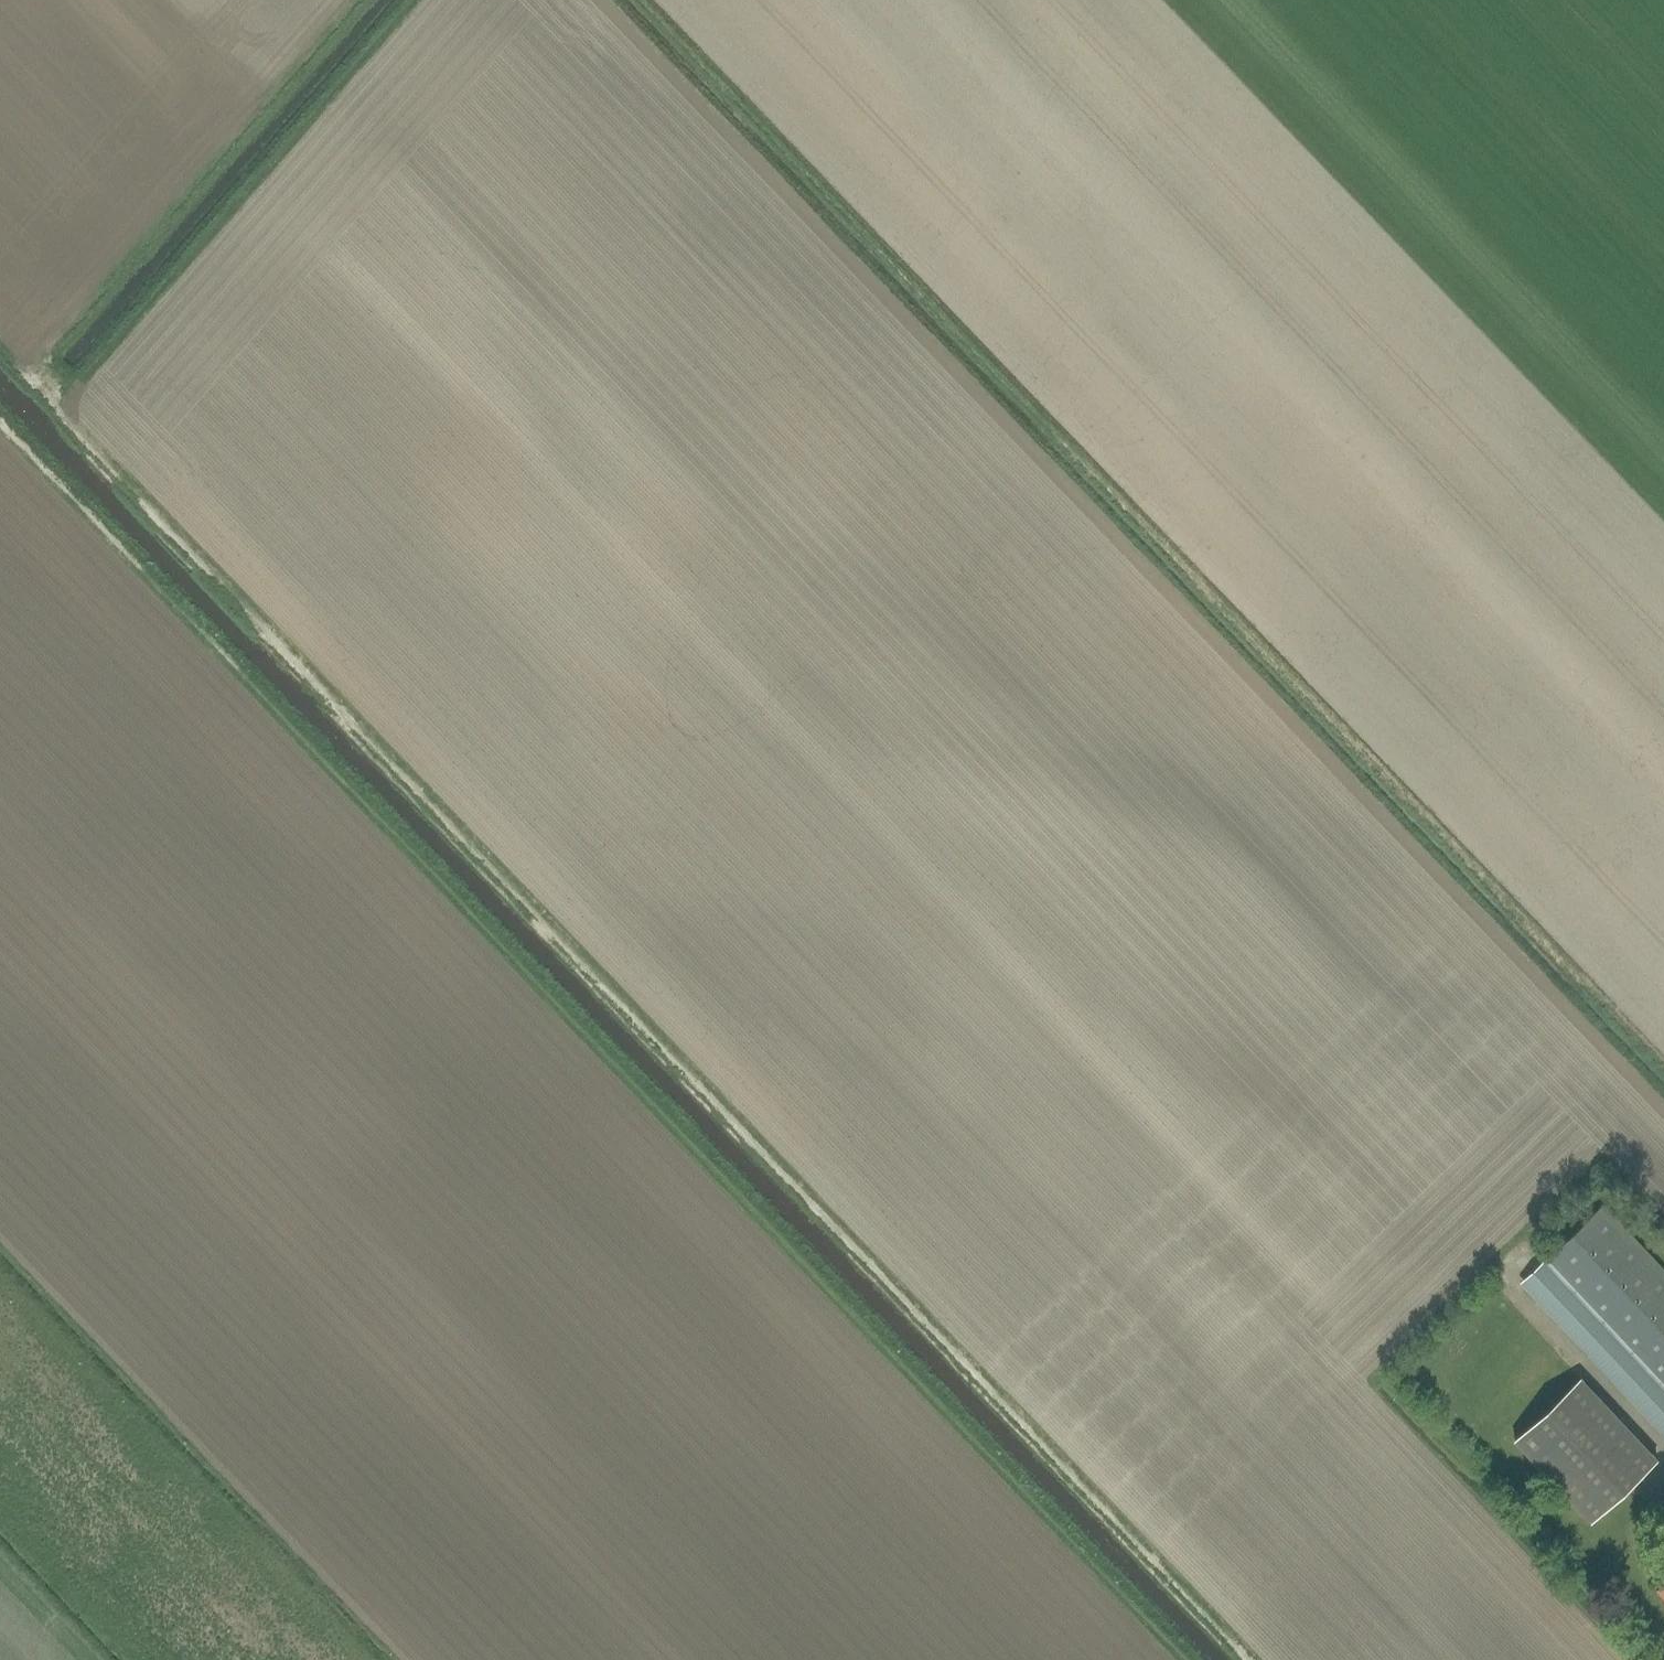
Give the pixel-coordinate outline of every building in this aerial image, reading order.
[(1602,1203),(1539,1262),(1541,1263),(1663,1395),(1663,1270),(1602,1203)] [(1541,1263),(1521,1282),(1663,1434),(1663,1395),(1541,1263)] [(1588,1522),(1656,1459),(1579,1377),(1511,1440),(1588,1522)]
